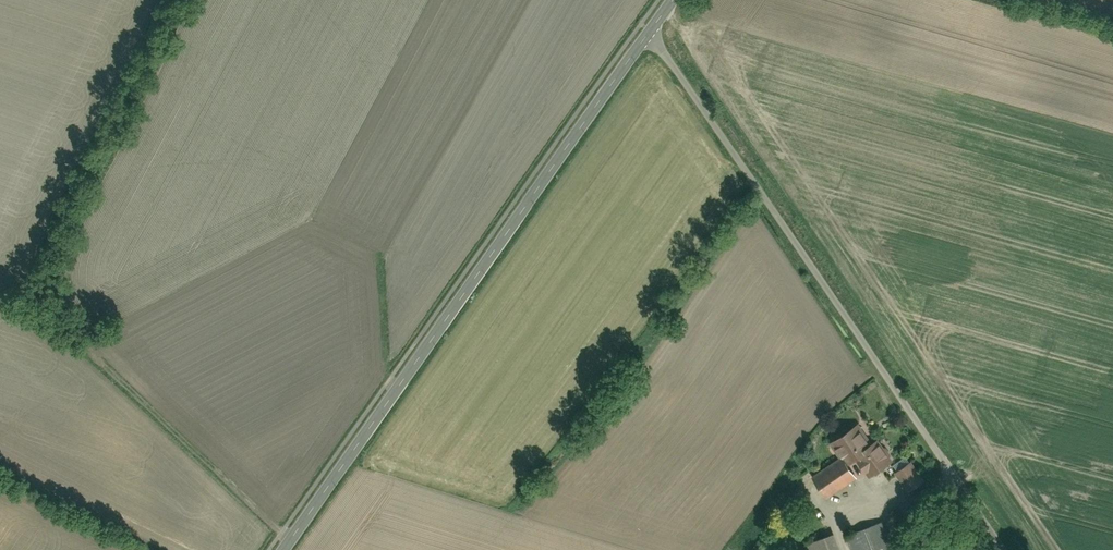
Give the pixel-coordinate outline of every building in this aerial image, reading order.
[(810,475),(825,495),(854,473),(844,461),(853,455),(866,473),(888,457),(873,436),(868,439),(854,420),(827,440),(837,454),(810,475)] [(911,450),(884,467),(900,492),(927,475),(911,450)] [(798,491),(787,500),(795,510),(806,502),(798,491)] [(845,535),(851,549),(893,549),(882,521),(845,535)] [(830,533),(804,542),(807,549),(837,549),(830,533)]
